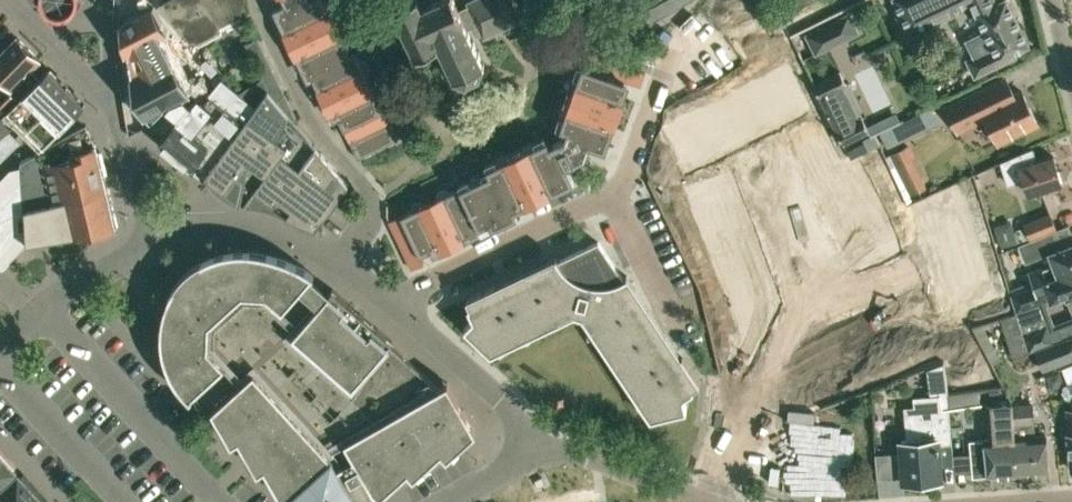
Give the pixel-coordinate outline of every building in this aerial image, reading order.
[(47,1),(49,4),(50,5),(52,6),(54,8),(57,9),(60,9),(64,9),(65,9),(68,8),(70,7),(73,6),(75,4),(78,1),(78,0),(46,0),(47,1)] [(194,38),(242,12),(245,0),(163,0),(159,2),(194,38)] [(286,9),(280,11),(309,72),(314,70),(359,159),(398,139),(354,50),(349,53),(323,0),(282,0),(286,9)] [(439,48),(454,78),(468,83),(482,76),(485,65),(468,28),(472,26),(477,35),(483,32),(485,37),(522,20),(512,0),(473,0),(469,2),(473,13),(463,18),(454,0),(440,0),(423,8),(419,0),(415,0),(394,10),(417,58),(439,48)] [(657,4),(664,15),(671,11),(665,0),(663,0),(657,4)] [(671,11),(679,6),(676,0),(665,0),(671,11)] [(893,11),(906,38),(957,13),(956,10),(955,11),(954,8),(970,0),(895,0),(899,9),(896,10),(893,11)] [(976,12),(977,14),(985,31),(980,33),(988,49),(975,56),(967,60),(969,65),(975,76),(1016,56),(1014,52),(1027,45),(1027,46),(1029,45),(1028,42),(1028,43),(1007,0),(1000,0),(995,3),(994,0),(970,0),(976,12)] [(657,4),(649,8),(656,20),(664,15),(657,4)] [(153,5),(120,23),(126,52),(127,51),(132,74),(130,75),(134,97),(144,116),(147,115),(152,120),(167,104),(191,91),(192,94),(198,91),(192,79),(166,31),(166,30),(153,5)] [(649,8),(642,12),(648,24),(656,20),(649,8)] [(642,12),(634,17),(640,28),(648,24),(642,12)] [(837,18),(806,34),(815,53),(846,37),(858,31),(849,13),(837,18)] [(634,17),(626,21),(633,33),(640,28),(634,17)] [(626,21),(618,26),(625,37),(633,33),(626,21)] [(618,26),(611,30),(617,42),(625,37),(618,26)] [(611,30),(603,35),(607,42),(609,46),(617,42),(611,30)] [(30,68),(40,59),(18,37),(0,55),(0,114),(19,96),(20,97),(39,78),(30,68)] [(305,224),(317,228),(349,184),(293,118),(296,116),(258,37),(246,43),(263,78),(240,92),(251,101),(256,104),(243,122),(204,176),(244,205),(255,189),(292,215),(289,219),(296,221),(304,227),(305,224)] [(646,71),(587,51),(561,126),(568,129),(566,136),(550,143),(547,137),(487,166),(490,171),(389,219),(413,268),(426,262),(422,254),(511,212),(508,206),(567,177),(562,167),(588,155),(594,138),(603,141),(624,79),(642,85),(646,71)] [(768,59),(752,67),(780,124),(809,109),(789,70),(776,76),(768,59)] [(218,81),(220,77),(223,74),(213,64),(209,69),(218,81)] [(18,136),(9,127),(14,122),(22,131),(40,148),(86,102),(71,88),(50,67),(39,78),(20,97),(0,116),(0,155),(18,136)] [(732,98),(729,100),(749,139),(752,138),(780,124),(752,67),(737,75),(745,92),(732,98)] [(213,87),(218,81),(209,69),(204,73),(213,87)] [(857,119),(842,87),(847,84),(840,71),(814,83),(821,97),(836,129),(843,142),(868,130),(862,116),(857,119)] [(192,167),(193,166),(204,176),(243,122),(256,104),(251,101),(240,92),(220,77),(218,81),(213,87),(203,100),(198,96),(192,104),(184,97),(171,102),(150,122),(164,134),(159,139),(192,167)] [(956,132),(984,118),(997,144),(1037,124),(1020,90),(1014,93),(1006,77),(945,108),(956,132)] [(702,85),(686,93),(717,155),(716,156),(717,157),(747,142),(746,141),(749,139),(729,100),(726,101),(713,108),(702,85)] [(682,123),(669,130),(688,170),(716,156),(717,155),(686,93),(674,99),(672,104),(682,123)] [(929,106),(900,120),(879,130),(887,147),(937,122),(929,106)] [(816,124),(792,135),(812,176),(836,164),(816,124)] [(87,125),(58,141),(22,160),(22,167),(25,201),(28,241),(116,228),(96,147),(87,125)] [(897,166),(911,159),(913,159),(907,146),(891,154),(897,166)] [(1057,183),(1061,181),(1053,154),(1035,160),(1031,147),(1000,160),(1005,179),(1007,184),(1025,179),(1029,192),(1044,187),(1045,190),(1048,190),(1056,187),(1058,186),(1057,183)] [(812,176),(811,177),(825,206),(882,178),(874,162),(857,171),(850,157),(836,164),(812,176)] [(22,167),(11,172),(0,183),(0,266),(2,268),(27,242),(24,201),(25,201),(22,167)] [(686,207),(676,210),(683,227),(692,224),(701,221),(700,220),(742,204),(730,174),(689,190),(694,204),(686,207)] [(882,178),(825,206),(839,234),(878,214),(878,213),(872,202),(889,193),(882,178)] [(958,194),(915,207),(925,238),(986,219),(980,202),(962,208),(958,194)] [(697,236),(687,239),(693,256),(753,233),(753,232),(742,204),(700,220),(701,221),(705,233),(697,236)] [(878,214),(839,234),(853,262),(893,243),(886,230),(903,221),(895,205),(878,213),(878,214)] [(1030,238),(1057,227),(1050,212),(1024,223),(1030,238)] [(986,219),(925,238),(935,268),(936,271),(978,258),(977,255),(973,241),(991,235),(986,219)] [(1018,243),(1023,257),(1048,247),(1050,252),(1050,254),(1054,264),(1043,268),(1042,266),(1029,271),(1030,276),(1033,283),(1071,268),(1071,243),(1059,248),(1052,230),(1021,242),(1018,243)] [(1017,242),(1017,241),(1014,231),(996,236),(999,246),(1017,242)] [(753,233),(693,256),(700,272),(709,268),(717,265),(722,278),(764,262),(764,263),(766,262),(754,232),(753,232),(753,233)] [(474,317),(464,327),(492,353),(575,313),(583,315),(651,418),(688,409),(685,396),(695,389),(694,387),(700,383),(683,356),(676,361),(622,279),(625,277),(628,276),(628,274),(623,277),(599,241),(560,259),(558,255),(556,256),(560,262),(500,291),(496,284),(468,297),(471,304),(469,306),(474,317)] [(187,271),(183,275),(179,280),(176,285),(174,288),(171,293),(169,298),(168,301),(166,307),(165,310),(164,313),(163,319),(163,325),(163,328),(163,331),(163,339),(165,352),(169,364),(173,373),(181,383),(186,390),(190,394),(195,390),(208,412),(213,409),(222,427),(227,424),(240,437),(249,453),(252,451),(266,466),(275,481),(278,479),(298,501),(352,501),(365,494),(367,497),(375,489),(393,478),(396,481),(409,469),(426,459),(429,462),(442,451),(460,440),(463,443),(477,430),(449,381),(440,387),(391,344),(394,340),(332,286),(328,290),(311,275),(314,272),(304,266),(296,262),(287,258),(279,255),(274,254),(265,252),(256,250),(252,249),(242,249),(232,249),(220,252),(214,254),(209,256),(201,260),(196,263),(194,265),(189,269),(187,271)] [(978,258),(936,271),(937,275),(947,306),(1007,287),(1002,270),(984,275),(979,261),(978,258)] [(719,294),(709,298),(716,314),(775,291),(764,263),(764,262),(722,278),(727,291),(719,294)] [(1033,283),(1011,292),(1017,311),(1050,298),(1051,300),(1066,294),(1067,296),(1069,295),(1071,302),(1071,268),(1033,283)] [(926,286),(896,297),(918,357),(934,350),(928,333),(941,327),(926,286)] [(775,291),(716,314),(722,330),(731,326),(740,323),(744,335),(745,335),(745,336),(772,326),(772,327),(786,321),(775,291)] [(867,308),(882,350),(895,345),(902,363),(918,357),(896,297),(867,308)] [(1017,311),(1000,317),(1007,337),(1023,332),(1017,311)] [(994,347),(984,327),(982,323),(972,326),(985,351),(994,347)] [(1029,351),(1036,348),(1054,342),(1047,325),(1024,334),(1029,351)] [(744,335),(726,342),(730,352),(740,349),(745,362),(745,363),(749,373),(761,378),(760,380),(764,382),(771,385),(787,348),(781,345),(779,344),(772,327),(772,326),(745,336),(745,335),(744,335)] [(1054,342),(1036,348),(1043,368),(1071,357),(1071,335),(1054,342)] [(948,392),(950,406),(981,402),(979,388),(948,392)] [(943,408),(943,406),(940,396),(915,397),(916,415),(907,416),(909,439),(903,439),(905,480),(940,479),(938,442),(951,441),(949,408),(943,408)] [(1018,473),(1016,436),(1013,404),(1013,400),(987,402),(990,438),(970,439),(973,476),(1018,473)] [(1013,404),(1016,436),(1018,473),(1048,470),(1045,434),(1035,434),(1032,403),(1015,404),(1013,404)] [(787,492),(843,495),(844,464),(852,464),(854,432),(840,431),(840,423),(790,421),(787,492)] [(17,468),(0,450),(0,483),(17,468)] [(44,499),(45,499),(20,473),(0,491),(0,501),(47,501),(44,499)]
